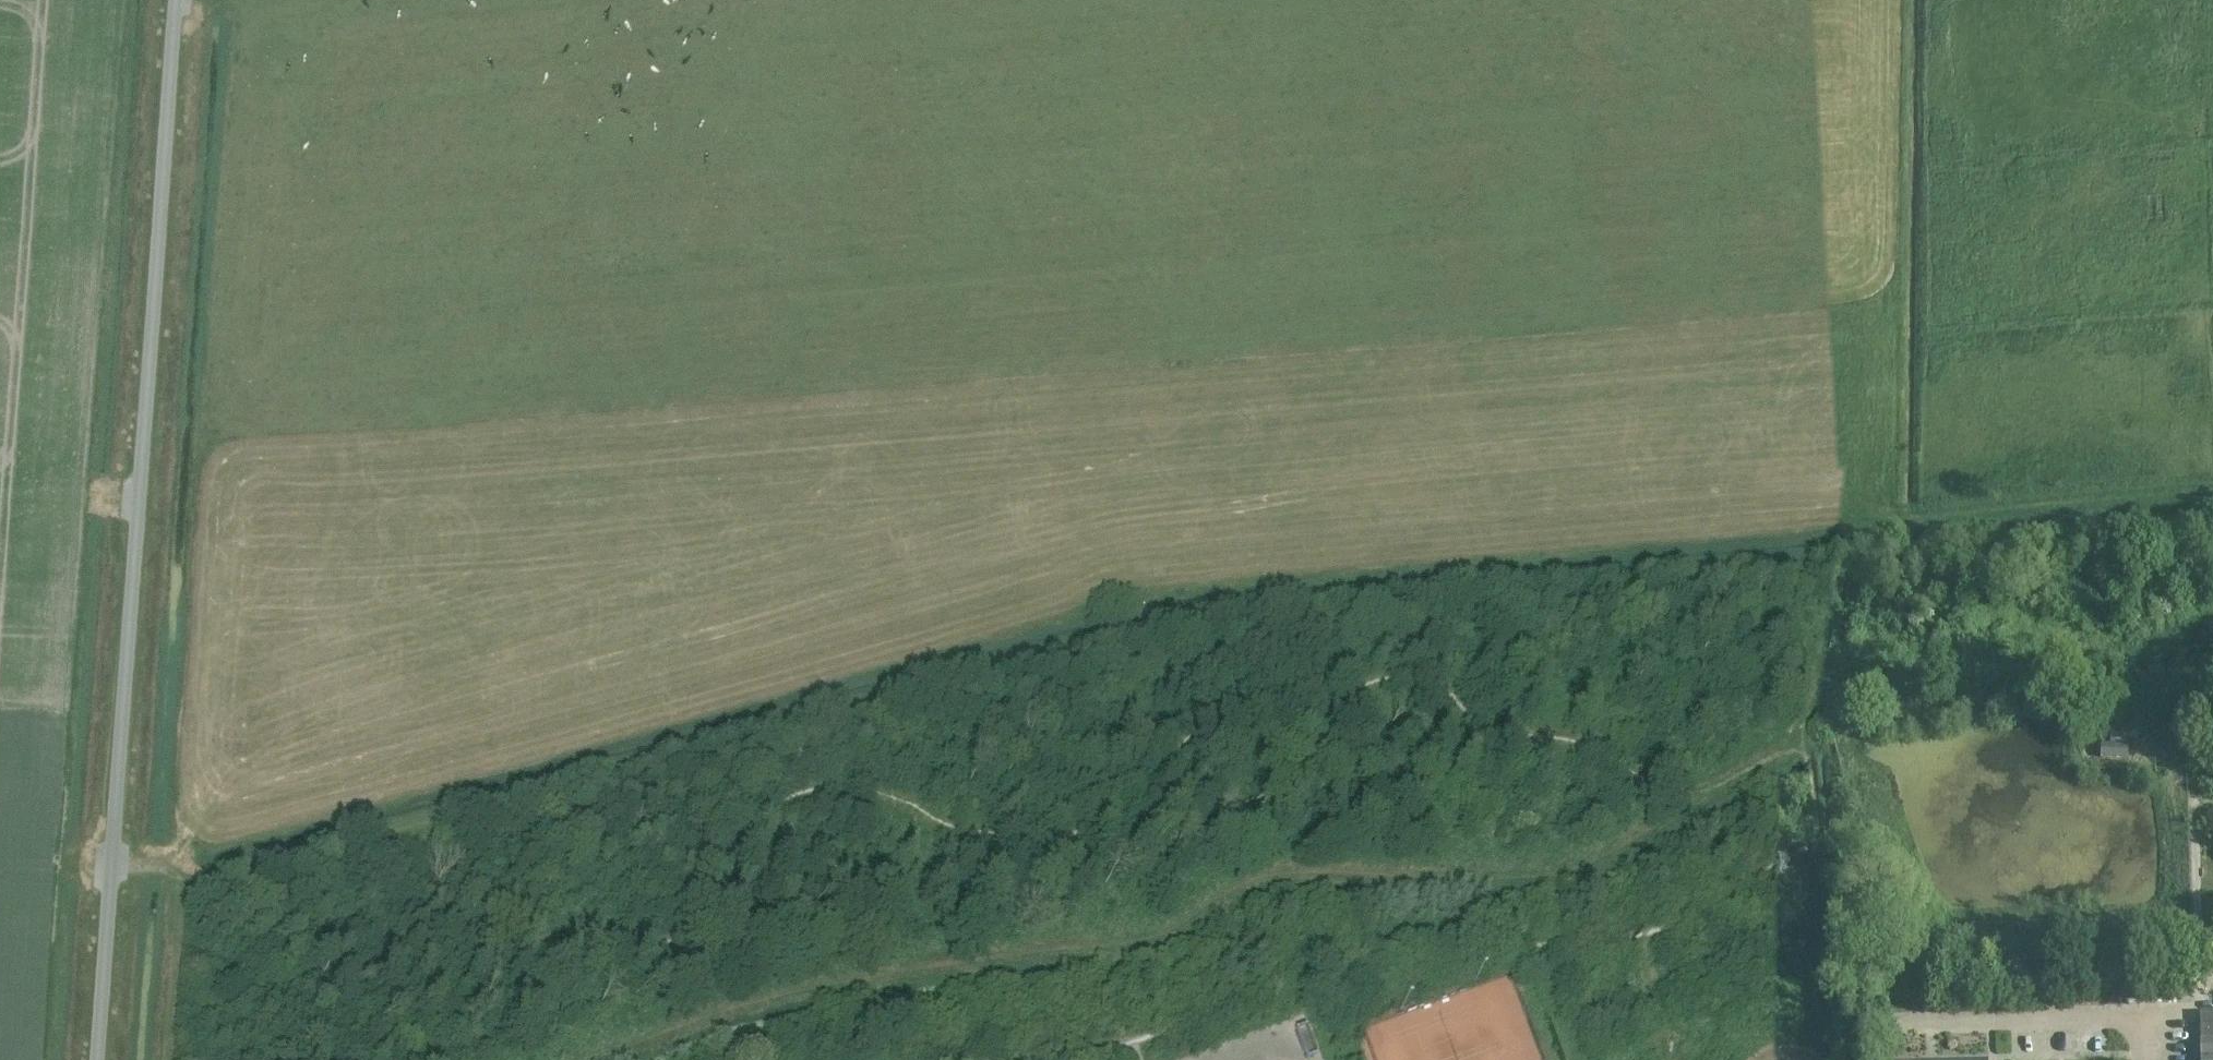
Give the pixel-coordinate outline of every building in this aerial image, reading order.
[(2139,727),(2111,725),(2110,744),(2102,744),(2102,758),(2128,759),(2129,741),(2138,741),(2139,727)] [(2200,1013),(2202,1059),(2212,1059),(2212,1013),(2200,1013)]
